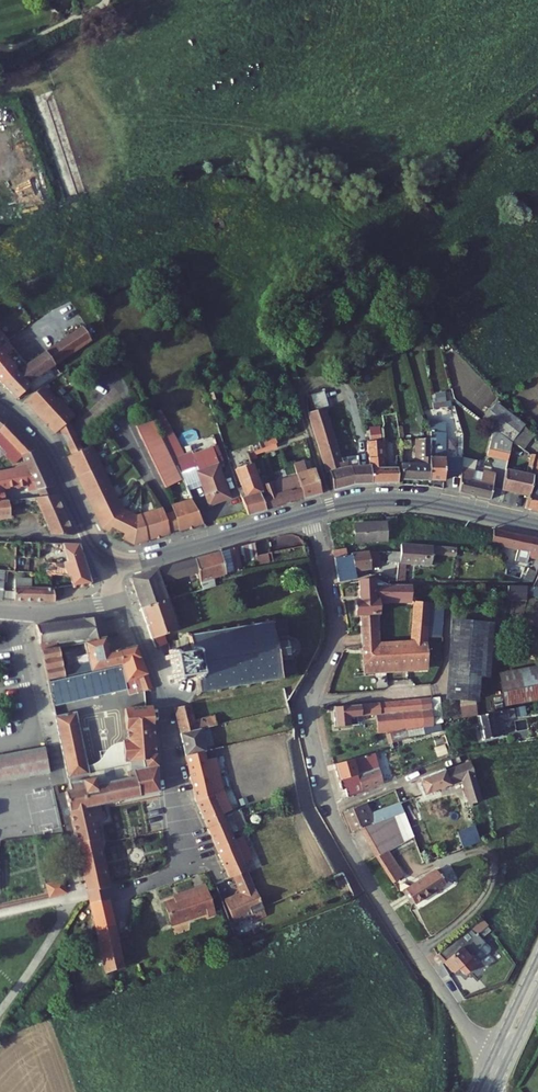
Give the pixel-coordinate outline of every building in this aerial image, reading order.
[(53,157),(64,190),(84,183),(72,150),(53,157)] [(85,328),(47,353),(55,365),(93,339),(85,328)] [(8,344),(0,333),(0,350),(8,344)] [(14,352),(8,344),(0,350),(0,361),(14,352)] [(21,360),(14,352),(0,361),(0,374),(21,360)] [(15,398),(29,386),(27,383),(55,365),(47,353),(27,367),(21,360),(0,374),(0,378),(3,380),(0,382),(15,398)] [(23,401),(54,434),(58,429),(68,420),(72,416),(57,399),(55,401),(41,386),(36,389),(23,401)] [(334,461),(337,474),(377,468),(375,449),(353,452),(350,446),(346,447),(330,390),(315,393),(332,462),(334,461)] [(0,409),(0,437),(14,450),(38,445),(0,409)] [(447,413),(446,423),(449,423),(454,424),(456,414),(447,413)] [(133,424),(165,487),(182,478),(179,473),(164,443),(150,416),(133,424)] [(58,429),(61,434),(73,428),(68,420),(58,429)] [(242,479),(250,500),(270,494),(264,476),(259,458),(255,446),(253,441),(276,431),(282,429),(280,422),(240,437),(245,453),(240,455),(247,477),(242,479)] [(441,422),(440,431),(436,470),(448,472),(449,465),(451,449),(445,449),(449,423),(446,423),(441,422)] [(454,424),(449,423),(445,449),(451,449),(454,424)] [(399,426),(401,440),(407,439),(405,425),(399,426)] [(63,437),(73,454),(85,449),(73,429),(73,428),(61,434),(63,437)] [(518,429),(515,441),(522,443),(524,433),(518,429)] [(409,451),(408,467),(436,470),(440,431),(428,430),(426,452),(409,451)] [(276,431),(253,441),(255,446),(279,439),(276,431)] [(297,467),(294,468),(299,486),(326,478),(313,435),(289,442),(297,467)] [(373,436),(375,449),(377,468),(403,471),(405,450),(387,448),(385,435),(373,436)] [(493,445),(513,450),(515,441),(495,436),(493,445)] [(174,438),(164,443),(179,473),(197,466),(204,484),(201,485),(210,506),(228,498),(217,465),(215,466),(210,453),(193,459),(190,450),(181,453),(174,438)] [(255,446),(259,458),(271,455),(283,451),(279,439),(255,446)] [(506,478),(534,486),(537,473),(537,443),(531,465),(510,460),(506,478)] [(58,490),(38,445),(14,450),(11,451),(15,477),(30,474),(29,467),(34,467),(45,492),(58,490)] [(136,544),(171,533),(170,531),(164,512),(163,508),(138,515),(122,508),(119,500),(117,501),(102,467),(103,467),(93,445),(85,449),(73,454),(69,456),(79,478),(81,477),(86,487),(85,490),(89,499),(92,499),(97,511),(95,512),(102,527),(108,530),(110,526),(129,536),(127,540),(136,544)] [(470,453),(451,449),(449,465),(466,468),(470,454),(470,453)] [(475,455),(470,454),(466,468),(464,482),(494,489),(498,475),(476,469),(478,461),(474,460),(475,455)] [(271,455),(259,458),(264,476),(277,472),(271,455)] [(182,478),(188,491),(201,485),(204,484),(197,466),(179,473),(182,478)] [(283,477),(279,478),(283,491),(299,486),(294,468),(288,470),(290,474),(283,477)] [(279,478),(277,472),(264,476),(270,494),(283,491),(279,478)] [(45,492),(41,492),(57,530),(75,527),(58,490),(45,492)] [(0,496),(0,509),(14,508),(12,495),(0,496)] [(179,528),(180,530),(204,522),(192,499),(172,505),(173,509),(179,528)] [(164,512),(170,531),(174,530),(179,528),(173,509),(168,511),(164,512)] [(386,526),(355,529),(356,546),(388,543),(387,536),(398,535),(397,519),(386,519),(386,526)] [(494,528),(490,543),(517,550),(515,556),(534,560),(530,570),(528,570),(522,582),(532,582),(537,569),(537,539),(494,528)] [(252,533),(236,538),(243,560),(271,554),(268,542),(255,546),(252,533)] [(302,534),(268,542),(271,554),(306,547),(302,534)] [(346,535),(332,536),(334,548),(348,545),(346,535)] [(51,554),(29,553),(28,572),(39,572),(39,563),(70,564),(70,571),(86,572),(80,540),(64,538),(65,558),(51,554)] [(236,538),(195,550),(199,564),(205,579),(211,577),(209,571),(243,560),(236,538)] [(405,543),(403,562),(411,562),(436,564),(436,552),(437,545),(405,543)] [(349,550),(348,545),(334,548),(339,579),(354,578),(352,569),(359,568),(360,551),(349,550)] [(195,550),(128,570),(135,592),(162,584),(160,576),(199,564),(195,550)] [(380,552),(360,551),(359,568),(371,568),(372,565),(379,566),(380,552)] [(89,589),(86,572),(70,571),(70,564),(39,563),(39,572),(51,580),(50,593),(89,589)] [(403,566),(401,581),(409,580),(411,566),(403,566)] [(8,581),(7,594),(50,593),(51,580),(25,578),(25,573),(9,572),(8,581)] [(7,594),(8,581),(0,580),(0,593),(7,594)] [(359,599),(355,599),(355,614),(360,614),(361,634),(376,634),(375,614),(378,614),(377,601),(412,600),(411,585),(388,585),(373,580),(373,582),(359,582),(359,599)] [(165,591),(162,584),(135,592),(137,599),(150,638),(157,637),(165,635),(164,629),(169,627),(176,625),(165,591)] [(524,587),(533,600),(537,601),(537,589),(524,587)] [(414,601),(412,637),(426,638),(428,602),(414,601)] [(166,649),(160,651),(161,655),(166,653),(169,668),(165,669),(166,673),(170,672),(171,676),(175,676),(174,672),(191,668),(193,674),(195,674),(197,684),(196,687),(198,689),(199,686),(215,682),(216,686),(219,685),(219,681),(230,679),(231,683),(234,682),(233,678),(247,675),(247,679),(250,678),(249,675),(259,673),(260,676),(263,675),(263,672),(294,665),(289,645),(291,643),(294,640),(294,637),(293,633),(291,631),(290,630),(286,629),(281,610),(266,613),(265,610),(262,610),(262,614),(251,616),(251,613),(247,613),(248,617),(238,619),(237,616),(234,616),(235,619),(223,622),(222,619),(221,619),(218,620),(219,623),(208,625),(207,622),(204,623),(204,626),(201,626),(188,629),(185,627),(188,642),(181,643),(182,647),(170,649),(169,644),(165,645),(166,649)] [(220,616),(221,619),(222,619),(223,622),(235,619),(234,616),(233,613),(220,616)] [(100,616),(64,622),(68,642),(61,643),(62,647),(85,642),(105,638),(100,616)] [(487,622),(451,619),(445,689),(480,692),(487,622)] [(184,624),(185,627),(188,629),(201,626),(199,621),(184,624)] [(64,622),(37,626),(40,644),(55,642),(56,644),(61,643),(68,642),(64,622)] [(165,635),(157,637),(158,641),(171,639),(169,627),(164,629),(165,635)] [(171,639),(158,641),(160,651),(166,649),(165,645),(169,644),(170,649),(182,647),(181,643),(188,642),(185,627),(177,628),(179,641),(172,643),(171,639)] [(361,634),(364,674),(378,674),(378,667),(424,667),(426,638),(412,637),(411,647),(377,646),(376,634),(361,634)] [(108,653),(105,638),(85,642),(90,664),(73,668),(69,672),(69,677),(122,663),(118,650),(108,653)] [(136,646),(118,650),(122,663),(131,693),(139,691),(140,695),(151,693),(136,646)] [(59,647),(41,651),(48,681),(65,677),(59,647)] [(496,664),(504,698),(537,691),(537,663),(535,664),(533,656),(496,664)] [(65,677),(48,681),(53,706),(127,689),(122,663),(69,677),(65,677)] [(418,689),(378,692),(379,702),(371,702),(372,721),(383,721),(384,723),(402,717),(403,716),(404,720),(420,716),(418,689)] [(378,692),(330,693),(332,713),(347,712),(346,703),(371,702),(379,702),(378,692)] [(185,698),(172,701),(178,728),(195,724),(212,720),(210,710),(189,715),(185,698)] [(503,701),(474,706),(479,730),(493,727),(491,711),(504,709),(503,701)] [(142,758),(157,757),(155,739),(153,739),(152,728),(154,728),(152,708),(125,710),(127,731),(131,731),(131,737),(135,737),(136,742),(140,741),(142,758)] [(76,712),(54,716),(68,779),(90,775),(88,768),(76,712)] [(387,732),(406,726),(402,717),(384,723),(387,732)] [(212,720),(195,724),(197,732),(213,728),(212,720)] [(464,722),(456,734),(463,739),(471,726),(464,722)] [(197,732),(195,724),(178,728),(183,749),(216,742),(214,735),(198,738),(197,732)] [(92,766),(88,768),(90,775),(68,779),(69,784),(94,779),(96,786),(128,779),(127,773),(144,769),(142,761),(157,760),(157,757),(142,758),(140,741),(136,742),(135,737),(131,737),(131,731),(127,731),(128,742),(124,742),(124,744),(116,746),(108,750),(100,752),(102,759),(99,762),(92,766)] [(216,742),(183,749),(194,795),(211,789),(212,792),(223,789),(216,757),(224,756),(221,741),(216,742)] [(374,742),(333,751),(339,778),(343,777),(345,783),(381,769),(374,742)] [(0,759),(0,782),(46,772),(41,750),(0,759)] [(468,752),(416,771),(420,784),(458,771),(469,806),(482,801),(468,752)] [(94,779),(69,784),(70,789),(66,790),(78,845),(98,841),(93,819),(105,816),(102,802),(145,793),(160,791),(157,760),(142,761),(144,769),(127,773),(128,779),(96,786),(94,779)] [(223,789),(212,792),(211,789),(194,795),(202,813),(218,805),(220,809),(230,806),(223,789)] [(362,791),(341,798),(349,819),(356,816),(368,811),(370,812),(400,801),(397,791),(381,797),(382,799),(367,805),(362,791)] [(28,836),(60,827),(53,800),(21,809),(28,836)] [(400,801),(370,812),(368,811),(356,816),(364,839),(409,826),(400,801)] [(228,827),(220,809),(218,805),(202,813),(211,834),(228,827)] [(472,815),(454,821),(460,838),(477,832),(472,815)] [(383,839),(409,826),(364,839),(367,846),(370,845),(383,839)] [(236,846),(228,827),(211,834),(219,854),(236,846)] [(396,865),(383,839),(370,845),(383,871),(396,865)] [(98,841),(78,845),(89,893),(108,888),(109,888),(98,841)] [(249,841),(236,846),(245,864),(250,875),(262,870),(249,841)] [(245,864),(236,846),(219,854),(228,872),(231,871),(245,864)] [(395,857),(406,874),(418,866),(407,849),(395,857)] [(427,861),(395,881),(407,901),(439,880),(427,861)] [(250,875),(245,864),(231,871),(238,887),(228,892),(233,904),(228,906),(232,916),(250,908),(253,915),(265,910),(250,875)] [(341,868),(330,873),(333,881),(345,876),(341,868)] [(18,869),(2,871),(4,892),(21,889),(18,869)] [(45,880),(48,891),(65,886),(62,874),(45,880)] [(191,885),(161,898),(170,917),(203,902),(205,905),(211,902),(199,875),(189,880),(191,885)] [(223,894),(228,906),(233,904),(228,892),(223,894)] [(476,905),(463,916),(471,925),(483,914),(476,905)] [(107,908),(90,907),(105,971),(122,962),(107,908)] [(471,925),(440,952),(448,961),(455,956),(462,963),(475,952),(469,944),(466,946),(464,943),(477,933),(471,925)] [(77,982),(101,976),(98,963),(74,969),(77,982)]
